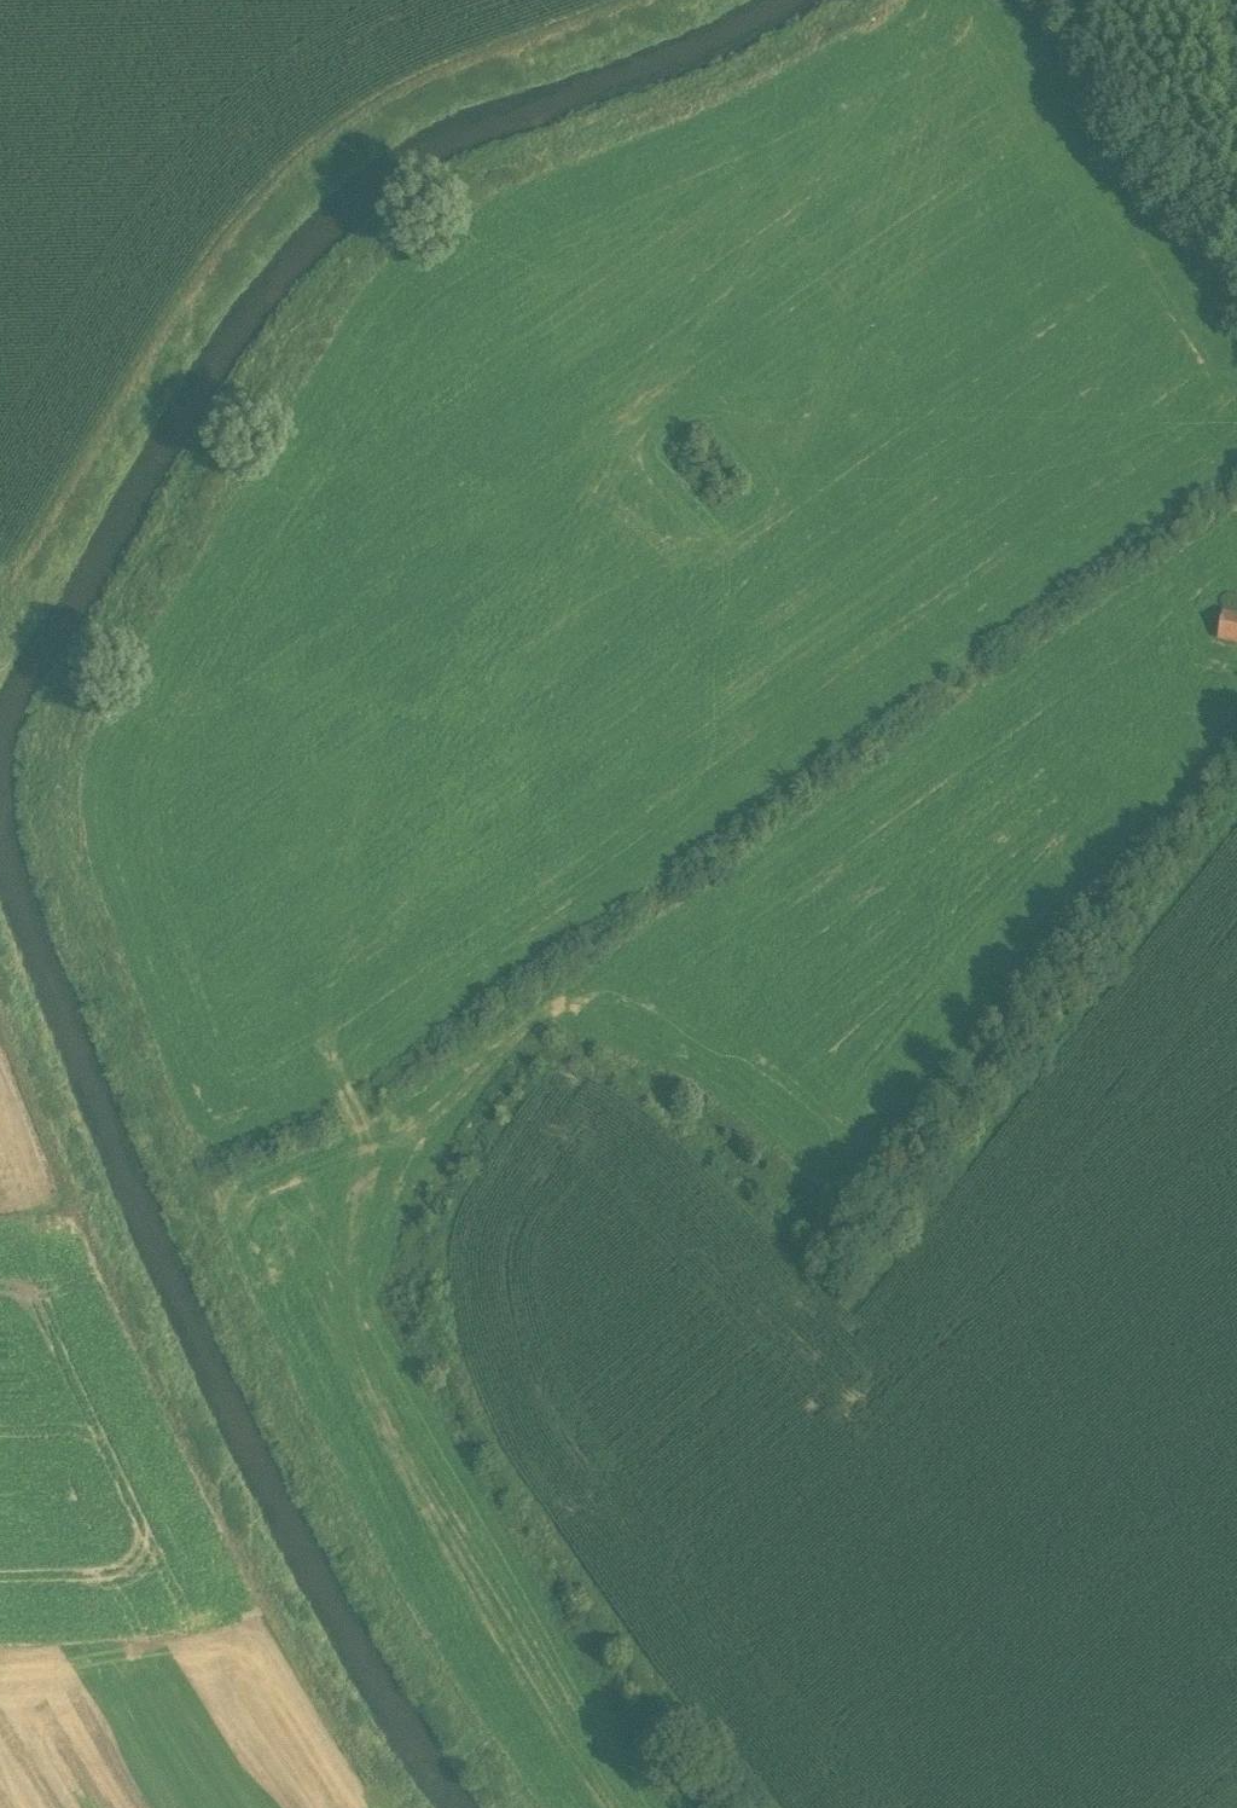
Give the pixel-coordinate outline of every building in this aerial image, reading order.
[(1222,612),(1218,638),(1236,642),(1236,615),(1222,612)]
